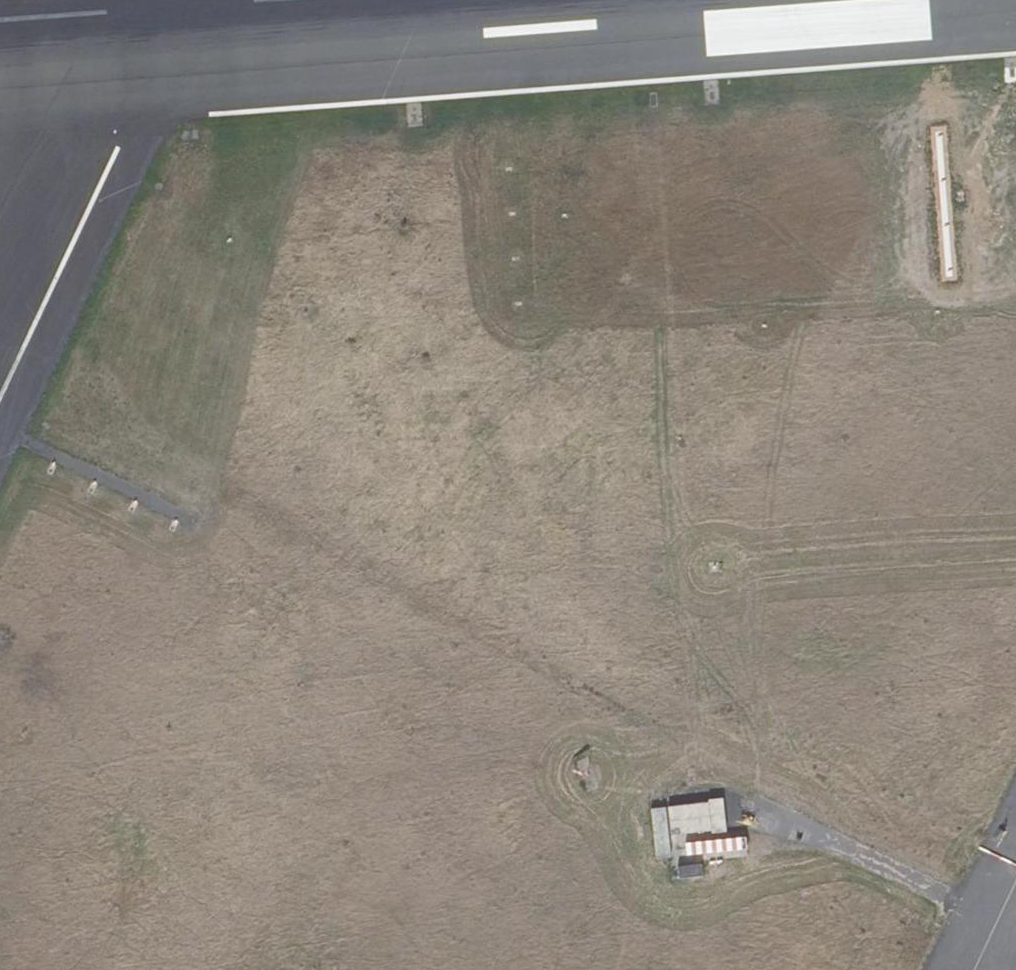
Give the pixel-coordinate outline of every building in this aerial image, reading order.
[(726,832),(722,799),(709,801),(709,803),(668,808),(671,834),(711,831),(712,833),(712,834),(726,832)]
